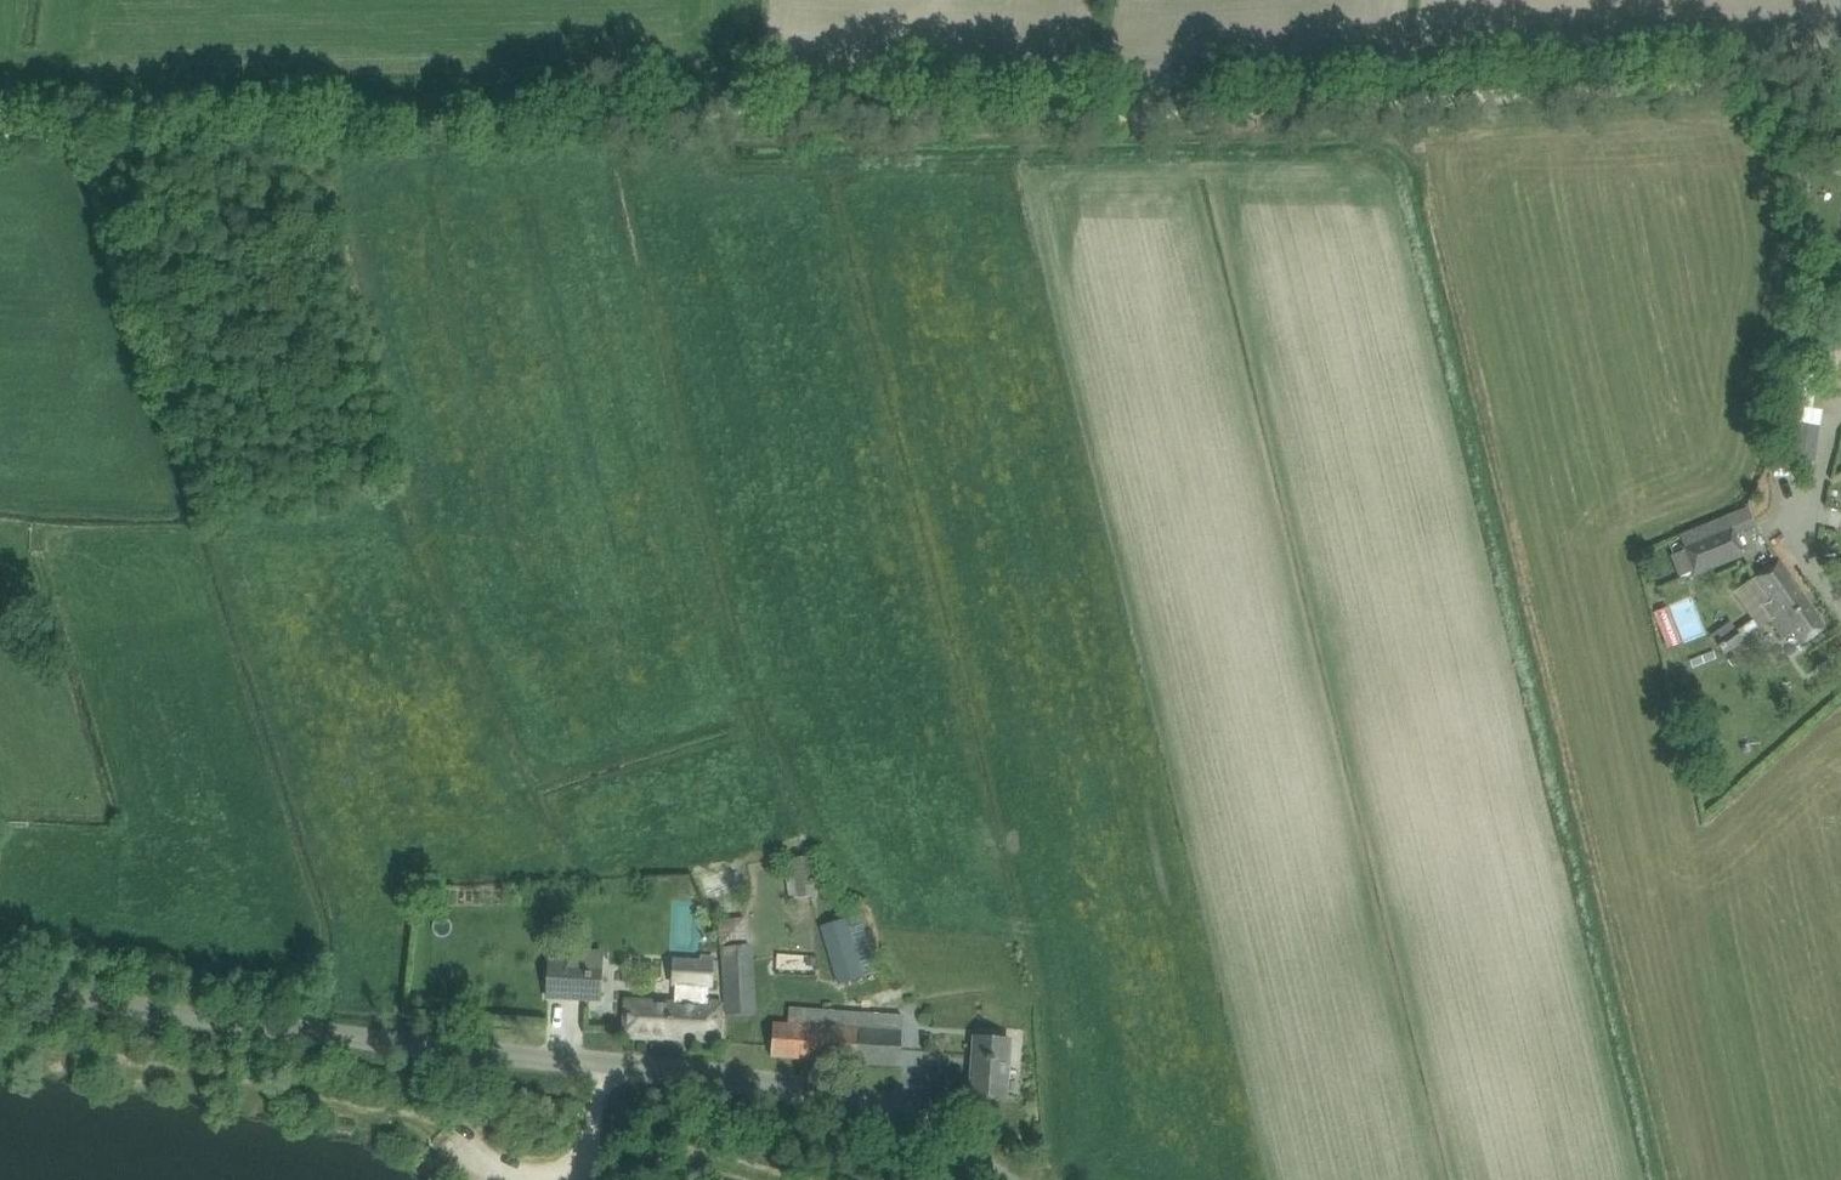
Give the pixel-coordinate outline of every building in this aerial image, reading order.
[(1781,452),(1812,458),(1821,408),(1790,403),(1781,452)] [(1747,506),(1724,515),(1729,525),(1730,528),(1750,520),(1753,519),(1747,506)] [(1679,544),(1691,575),(1743,555),(1730,528),(1729,525),(1679,544)] [(1754,575),(1771,600),(1762,607),(1784,638),(1793,632),(1802,644),(1825,627),(1778,559),(1754,575)] [(1716,642),(1724,654),(1744,640),(1735,628),(1716,642)] [(783,859),(788,897),(814,894),(809,855),(783,859)] [(699,874),(709,901),(744,890),(735,862),(699,874)] [(717,917),(724,1014),(756,1011),(751,943),(746,943),(744,915),(717,917)] [(819,926),(836,983),(870,973),(868,967),(863,968),(847,917),(819,926)] [(774,973),(815,975),(816,954),(776,951),(774,973)] [(547,996),(599,999),(601,960),(572,958),(549,957),(547,996)] [(676,984),(675,1003),(627,1000),(625,1034),(719,1039),(721,1002),(708,1002),(709,985),(712,985),(714,957),(701,957),(701,962),(673,960),(672,983),(676,984)] [(856,1062),(901,1065),(903,1016),(788,1009),(787,1024),(773,1023),(771,1056),(856,1062)] [(971,1094),(1006,1097),(1010,1039),(975,1037),(971,1094)]
